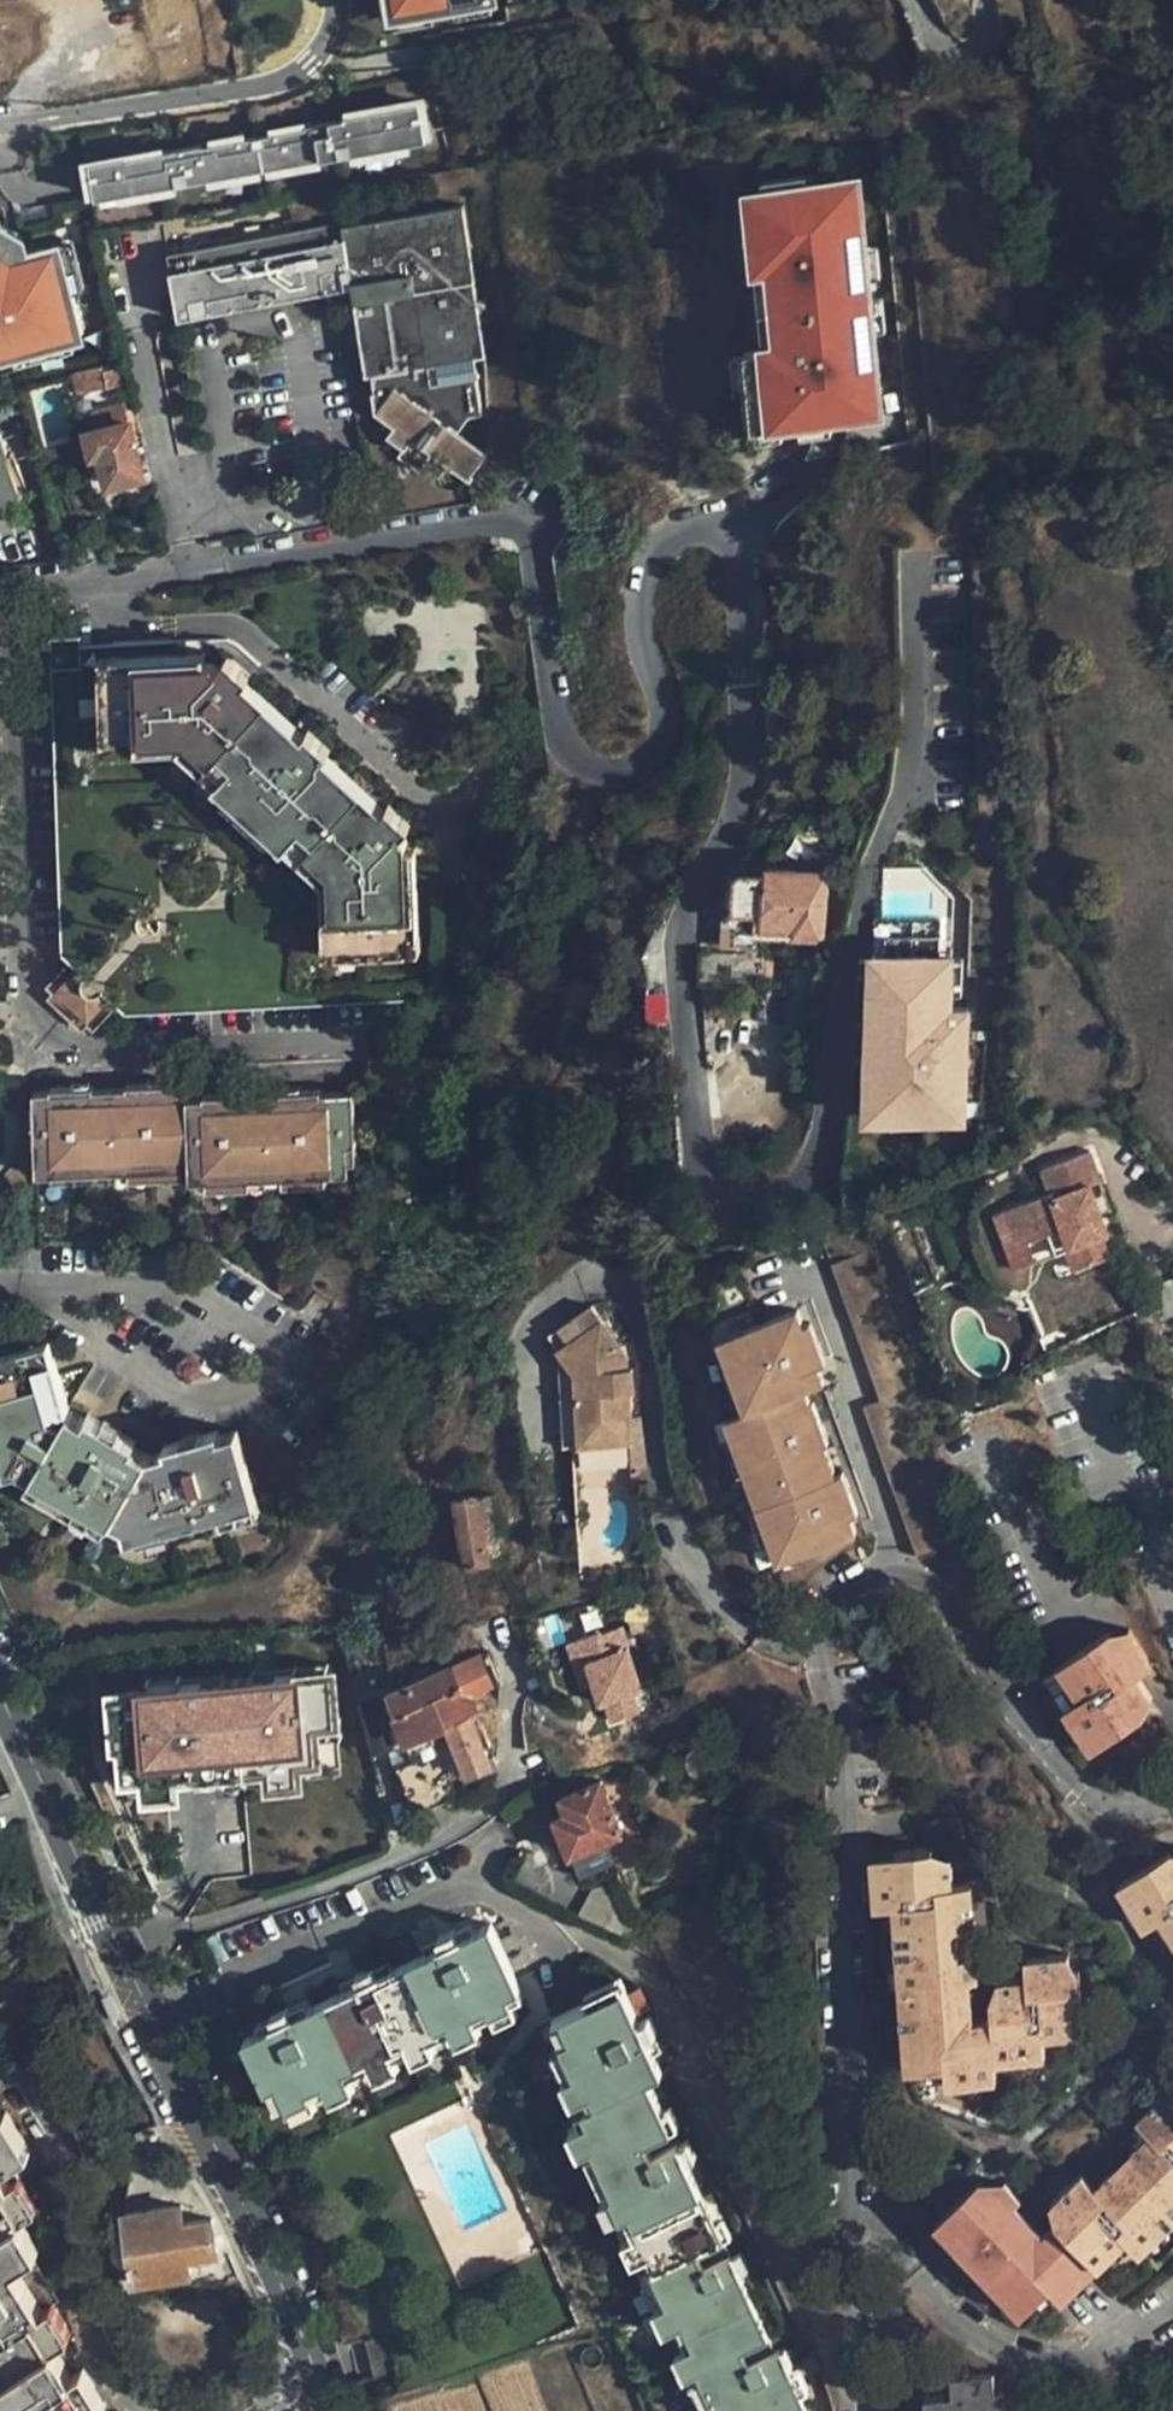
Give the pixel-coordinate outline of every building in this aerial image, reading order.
[(393,15),(405,13),(403,0),(391,0),(393,15)] [(405,13),(465,3),(464,0),(403,0),(405,13)] [(401,107),(79,169),(88,206),(407,149),(401,107)] [(826,179),(757,184),(759,205),(762,245),(764,263),(769,263),(777,346),(763,348),(746,349),(749,385),(752,424),(756,423),(784,420),(799,418),(832,414),(839,413),(838,398),(882,393),(867,255),(835,258),(826,179)] [(762,245),(759,205),(748,206),(750,246),(762,245)] [(384,437),(402,451),(412,438),(432,452),(468,475),(487,448),(484,352),(457,206),(139,262),(152,324),(350,288),(364,374),(370,374),(376,414),(393,425),(384,437)] [(67,335),(59,297),(50,254),(0,235),(0,355),(67,335)] [(764,263),(755,264),(763,348),(777,346),(769,263),(764,263)] [(736,386),(749,385),(746,349),(733,351),(736,386)] [(100,381),(102,386),(116,382),(112,363),(74,372),(77,385),(100,381)] [(92,429),(125,421),(116,382),(102,386),(107,404),(87,409),(92,429)] [(801,434),(834,431),(832,414),(799,418),(801,434)] [(784,420),(756,423),(758,438),(786,436),(784,420)] [(131,485),(149,481),(142,451),(134,453),(125,421),(92,429),(104,483),(129,479),(131,485)] [(33,498),(9,434),(0,438),(0,510),(33,498)] [(412,438),(402,451),(396,460),(417,474),(432,452),(412,438)] [(70,630),(46,630),(59,951),(66,956),(112,997),(125,1007),(363,994),(408,992),(401,832),(395,827),(403,818),(383,797),(373,806),(314,753),(324,744),(300,723),(291,732),(233,678),(241,670),(219,648),(210,658),(204,653),(72,657),(71,639),(70,630)] [(809,849),(808,865),(760,864),(761,868),(734,868),(728,874),(728,906),(733,915),(759,915),(758,936),(791,937),(793,933),(810,933),(812,934),(820,934),(821,871),(826,869),(827,849),(809,849)] [(883,931),(883,949),(937,949),(937,930),(883,931)] [(949,1092),(950,949),(937,949),(883,949),(871,949),(871,1003),(882,1003),(882,1060),(871,1060),(870,1092),(949,1092)] [(112,997),(66,956),(44,980),(50,987),(44,993),(77,1022),(82,1017),(88,1023),(112,997)] [(871,1003),(862,1003),(861,1019),(858,1019),(858,1060),(871,1060),(882,1060),(882,1003),(871,1003)] [(352,1140),(349,1085),(317,1087),(316,1084),(275,1085),(273,1087),(197,1090),(189,1091),(182,1092),(181,1080),(162,1081),(162,1077),(121,1079),(120,1082),(88,1084),(88,1081),(45,1082),(44,1086),(29,1086),(33,1170),(187,1166),(188,1175),(344,1169),(345,1139),(352,1140)] [(949,1092),(870,1092),(871,1112),(950,1112),(949,1092)] [(1092,1259),(1078,1218),(1068,1188),(1078,1184),(1067,1152),(1021,1168),(1029,1193),(983,1208),(996,1245),(1026,1236),(1033,1258),(1045,1255),(1051,1273),(1092,1259)] [(1068,1188),(1078,1218),(1089,1215),(1078,1184),(1068,1188)] [(996,1245),(983,1208),(974,1211),(995,1271),(1033,1258),(1026,1236),(996,1245)] [(869,1400),(905,1488),(932,1467),(899,1388),(909,1383),(851,1249),(823,1261),(881,1394),(869,1400)] [(721,1341),(730,1368),(744,1361),(753,1386),(741,1391),(749,1413),(729,1421),(737,1441),(744,1438),(755,1465),(745,1470),(749,1478),(773,1534),(783,1556),(791,1574),(866,1539),(872,1536),(865,1520),(872,1517),(854,1476),(848,1479),(835,1450),(838,1448),(821,1409),(817,1410),(810,1393),(831,1384),(825,1366),(831,1363),(813,1323),(805,1325),(798,1309),(721,1341)] [(591,1341),(609,1334),(602,1317),(585,1324),(591,1341)] [(627,1374),(609,1334),(591,1341),(585,1324),(556,1337),(574,1381),(574,1426),(623,1426),(622,1400),(628,1399),(627,1374)] [(35,1370),(54,1365),(46,1334),(27,1339),(35,1370)] [(208,1434),(156,1447),(143,1450),(130,1442),(82,1415),(65,1404),(54,1365),(35,1370),(27,1339),(0,1346),(0,1455),(74,1500),(79,1491),(138,1527),(176,1518),(179,1528),(252,1510),(229,1428),(208,1434)] [(744,1361),(730,1368),(741,1391),(753,1386),(744,1361)] [(82,1415),(130,1442),(132,1438),(85,1409),(82,1415)] [(623,1426),(574,1426),(574,1450),(624,1448),(623,1426)] [(156,1447),(208,1434),(206,1428),(155,1441),(156,1447)] [(744,1438),(737,1441),(724,1446),(739,1482),(749,1478),(745,1470),(755,1465),(744,1438)] [(959,1532),(932,1467),(905,1488),(929,1545),(959,1532)] [(489,1557),(477,1488),(453,1491),(465,1561),(489,1557)] [(79,1491),(74,1500),(131,1534),(138,1527),(79,1491)] [(176,1518),(138,1527),(141,1538),(179,1528),(176,1518)] [(783,1556),(773,1534),(764,1537),(774,1558),(783,1556)] [(1159,1673),(1142,1655),(1158,1640),(1127,1608),(1113,1620),(1105,1611),(1048,1663),(1109,1731),(1154,1692),(1147,1685),(1159,1673)] [(609,1625),(587,1633),(603,1679),(611,1702),(616,1700),(624,1721),(649,1712),(642,1691),(652,1687),(629,1624),(611,1630),(609,1625)] [(603,1679),(587,1633),(576,1637),(593,1683),(603,1679)] [(479,1654),(451,1665),(457,1680),(462,1679),(465,1685),(470,1684),(473,1689),(489,1683),(479,1654)] [(294,1669),(294,1672),(324,1668),(323,1656),(293,1660),(294,1669)] [(473,1689),(470,1684),(465,1685),(462,1679),(457,1680),(451,1665),(397,1684),(414,1734),(451,1722),(471,1771),(498,1760),(495,1752),(489,1754),(485,1745),(494,1743),(473,1689)] [(148,1690),(112,1694),(118,1745),(121,1745),(122,1760),(124,1774),(308,1752),(305,1716),(329,1713),(324,1668),(294,1672),(294,1669),(276,1671),(276,1674),(204,1683),(204,1680),(180,1683),(180,1686),(148,1690)] [(147,1678),(148,1690),(180,1686),(180,1683),(179,1673),(147,1678)] [(112,1761),(122,1760),(121,1745),(118,1745),(112,1694),(104,1695),(112,1761)] [(308,1752),(124,1774),(127,1798),(336,1773),(329,1713),(305,1716),(308,1752)] [(451,1722),(414,1734),(397,1741),(420,1808),(459,1792),(453,1778),(471,1771),(451,1722)] [(623,1828),(601,1778),(561,1795),(566,1807),(554,1813),(580,1872),(583,1874),(614,1861),(604,1838),(623,1828)] [(865,1835),(867,1889),(884,1888),(892,2053),(938,2051),(938,2044),(954,2044),(954,2050),(955,2073),(992,2071),(992,2056),(1033,2054),(1032,2027),(1071,2025),(1069,1964),(1059,1963),(1058,1946),(1038,1946),(1038,1964),(1016,1964),(986,1965),(987,1982),(979,1983),(980,2001),(959,2002),(957,1959),(967,1958),(966,1935),(949,1935),(948,1908),(965,1907),(964,1867),(944,1868),(943,1840),(924,1840),(924,1834),(865,1835)] [(1143,1912),(1155,1903),(1172,1927),(1172,1843),(1171,1845),(1165,1838),(1116,1877),(1143,1912)] [(884,1888),(867,1889),(874,2053),(892,2053),(884,1888)] [(1143,1912),(1172,1951),(1172,1927),(1155,1903),(1143,1912)] [(242,2028),(263,2080),(275,2075),(284,2097),(286,2101),(308,2091),(306,2087),(326,2078),(329,2084),(349,2074),(347,2069),(372,2058),(374,2064),(399,2052),(397,2048),(413,2041),(415,2046),(431,2038),(429,2035),(451,2025),(453,2029),(477,2019),(475,2013),(491,2007),(492,2012),(516,2001),(513,1997),(524,1992),(493,1923),(461,1936),(457,1925),(440,1932),(445,1943),(377,1971),(373,1961),(353,1970),(356,1979),(291,2008),(286,1997),(269,2005),(273,2015),(242,2028)] [(1038,1964),(1038,1946),(1015,1946),(1016,1964),(1038,1964)] [(565,2010),(574,2030),(564,2035),(580,2069),(572,2073),(582,2096),(592,2092),(597,2103),(589,2107),(594,2120),(591,2121),(601,2145),(604,2144),(623,2188),(620,2189),(630,2211),(635,2209),(644,2230),(640,2233),(649,2254),(653,2252),(673,2299),(670,2301),(680,2324),(687,2321),(697,2343),(690,2347),(700,2369),(705,2367),(725,2410),(816,2410),(796,2368),(799,2365),(792,2349),(784,2353),(746,2270),(755,2267),(748,2250),(739,2254),(693,2156),(703,2153),(695,2136),(686,2140),(656,2073),(667,2068),(652,2035),(662,2030),(654,2011),(643,2016),(628,1983),(565,2010)] [(516,2001),(492,2012),(497,2022),(520,2012),(516,2001)] [(574,2030),(565,2010),(556,2014),(564,2035),(574,2030)] [(477,2019),(453,2029),(458,2039),(482,2029),(477,2019)] [(431,2038),(415,2046),(420,2056),(435,2049),(431,2038)] [(399,2052),(374,2064),(379,2074),(403,2063),(399,2052)] [(1150,2087),(1160,2098),(1144,2112),(1124,2131),(1137,2144),(1123,2159),(1110,2146),(1090,2165),(1073,2182),(1063,2172),(1048,2187),(1058,2197),(1041,2215),(1012,2186),(1017,2180),(996,2158),(984,2169),(975,2158),(929,2204),(1019,2295),(1045,2271),(1058,2283),(1122,2220),(1135,2234),(1172,2198),(1172,2078),(1167,2071),(1150,2087)] [(349,2074),(329,2084),(333,2094),(354,2085),(349,2074)] [(275,2075),(263,2080),(273,2102),(284,2097),(275,2075)] [(1160,2098),(1150,2087),(1134,2102),(1144,2112),(1160,2098)] [(308,2091),(286,2101),(291,2113),(313,2103),(308,2091)] [(601,2145),(591,2121),(575,2128),(585,2152),(601,2145)] [(1,2314),(0,2315),(0,2338),(38,2400),(28,2407),(30,2410),(108,2410),(100,2397),(111,2389),(104,2376),(91,2384),(73,2353),(91,2341),(46,2266),(55,2260),(36,2227),(50,2217),(22,2172),(36,2162),(20,2138),(2,2148),(0,2145),(0,2311),(1,2314)] [(1073,2182),(1090,2165),(1081,2155),(1063,2172),(1073,2182)] [(630,2211),(620,2189),(606,2195),(616,2217),(630,2211)] [(182,2204),(128,2212),(129,2225),(123,2228),(118,2232),(114,2239),(112,2247),(115,2253),(121,2259),(126,2262),(133,2262),(137,2280),(192,2271),(191,2254),(219,2250),(214,2218),(185,2223),(182,2204)] [(649,2254),(640,2233),(626,2239),(635,2260),(649,2254)] [(680,2324),(670,2301),(657,2306),(667,2329),(680,2324)] [(700,2369),(690,2347),(678,2352),(688,2374),(700,2369)] [(998,2377),(987,2378),(986,2356),(916,2363),(913,2365),(917,2397),(907,2399),(909,2410),(1000,2410),(998,2377)] [(100,2397),(108,2410),(125,2410),(111,2389),(100,2397)]
